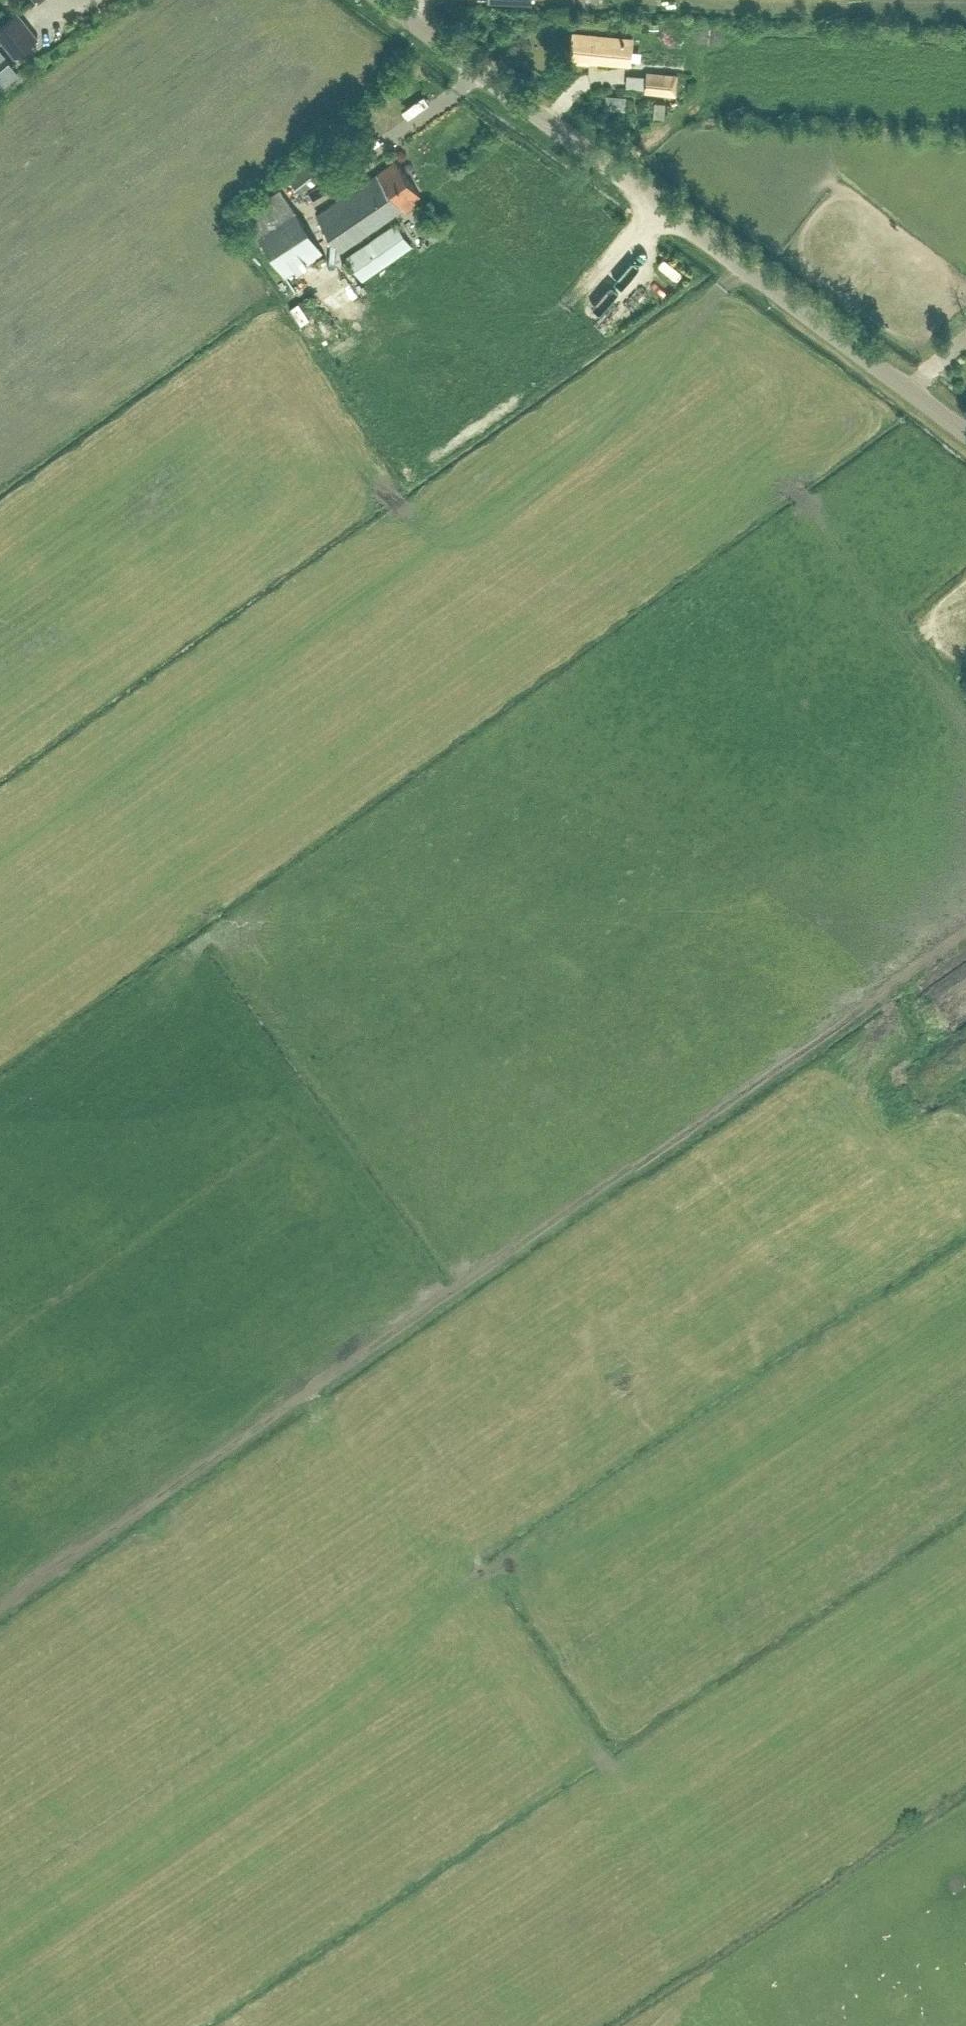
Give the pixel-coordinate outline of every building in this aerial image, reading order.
[(0,24),(0,38),(15,55),(38,36),(17,10),(0,24)] [(633,38),(573,33),(571,58),(589,60),(589,57),(630,61),(633,38)] [(677,73),(647,70),(645,91),(675,94),(677,73)] [(606,93),(605,108),(626,108),(627,94),(606,93)] [(665,115),(666,101),(656,99),(655,114),(665,115)] [(302,192),(325,174),(312,158),(290,175),(302,192)] [(342,248),(402,206),(406,211),(417,202),(414,198),(421,193),(396,158),(317,213),(342,248)] [(324,250),(318,242),(281,186),(242,211),(286,276),(324,250)] [(396,220),(364,242),(346,255),(363,278),(412,244),(396,220)]
